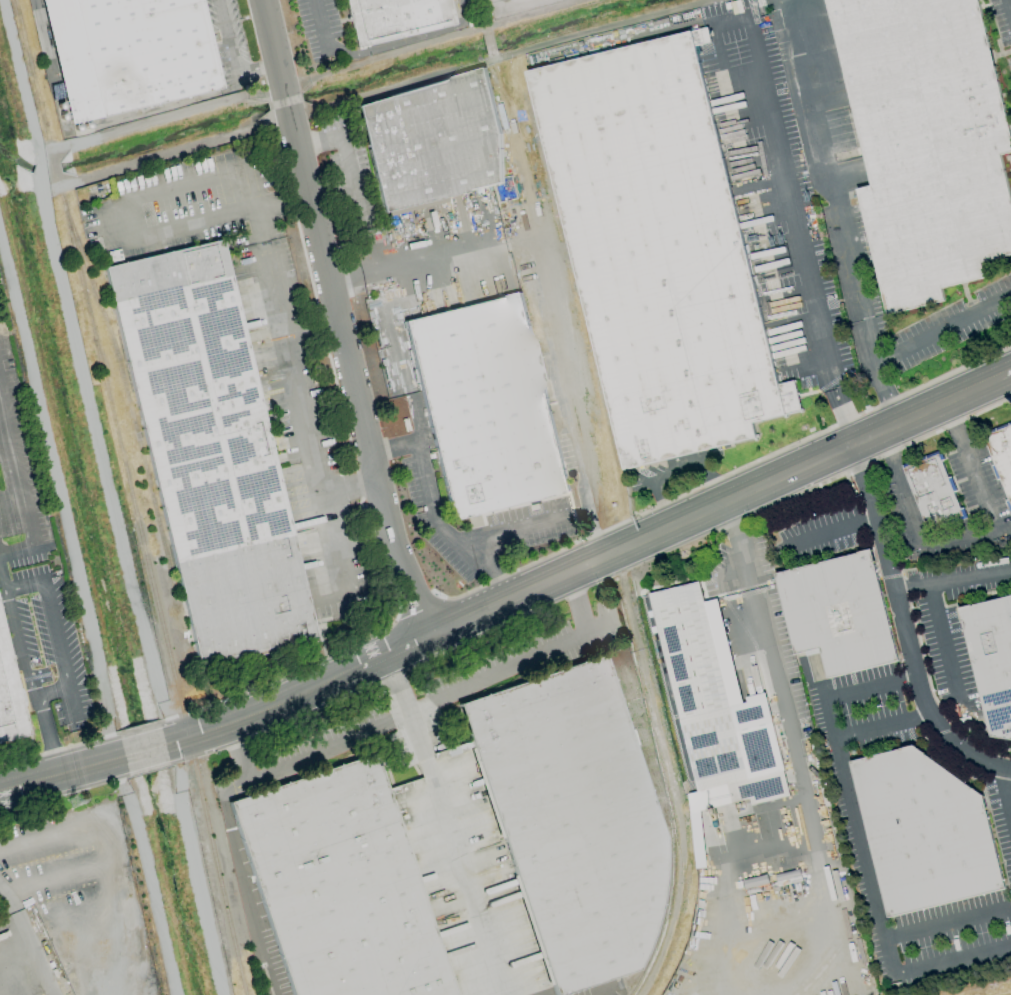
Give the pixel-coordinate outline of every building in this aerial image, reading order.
[(73,135),(40,0),(205,0),(230,91),(73,135)] [(452,27),(447,0),(343,0),(353,47),(452,27)] [(1010,276),(1010,202),(999,152),(1010,149),(1010,122),(982,0),(831,0),(871,179),(858,183),(894,304),(1010,276)] [(530,67),(697,31),(777,378),(794,375),(806,416),(761,424),(764,439),(628,471),(530,67)] [(356,106),(485,68),(502,137),(503,182),(381,212),(356,106)] [(103,269),(220,241),(244,339),(257,394),(290,528),(302,581),(317,641),(200,669),(185,609),(173,556),(140,422),(127,367),(103,269)] [(403,321),(520,293),(568,492),(452,520),(403,321)] [(982,439),(1010,427),(1010,513),(982,439)] [(902,467),(941,452),(966,518),(927,533),(902,467)] [(827,679),(899,661),(871,550),(774,574),(794,655),(820,649),(827,679)] [(649,595),(699,582),(704,602),(716,599),(742,703),(746,702),(745,698),(764,693),(789,797),(751,805),(749,799),(700,811),(705,867),(694,869),(687,795),(698,792),(649,595)] [(961,603),(1010,594),(1010,737),(998,735),(961,603)] [(31,739),(0,745),(0,611),(31,739)] [(637,970),(646,955),(655,929),(664,897),(666,851),(665,837),(603,655),(457,705),(555,994),(565,994),(637,970)] [(887,919),(1004,889),(983,798),(914,745),(850,763),(887,919)] [(374,753),(227,803),(290,994),(454,994),(374,753)]
